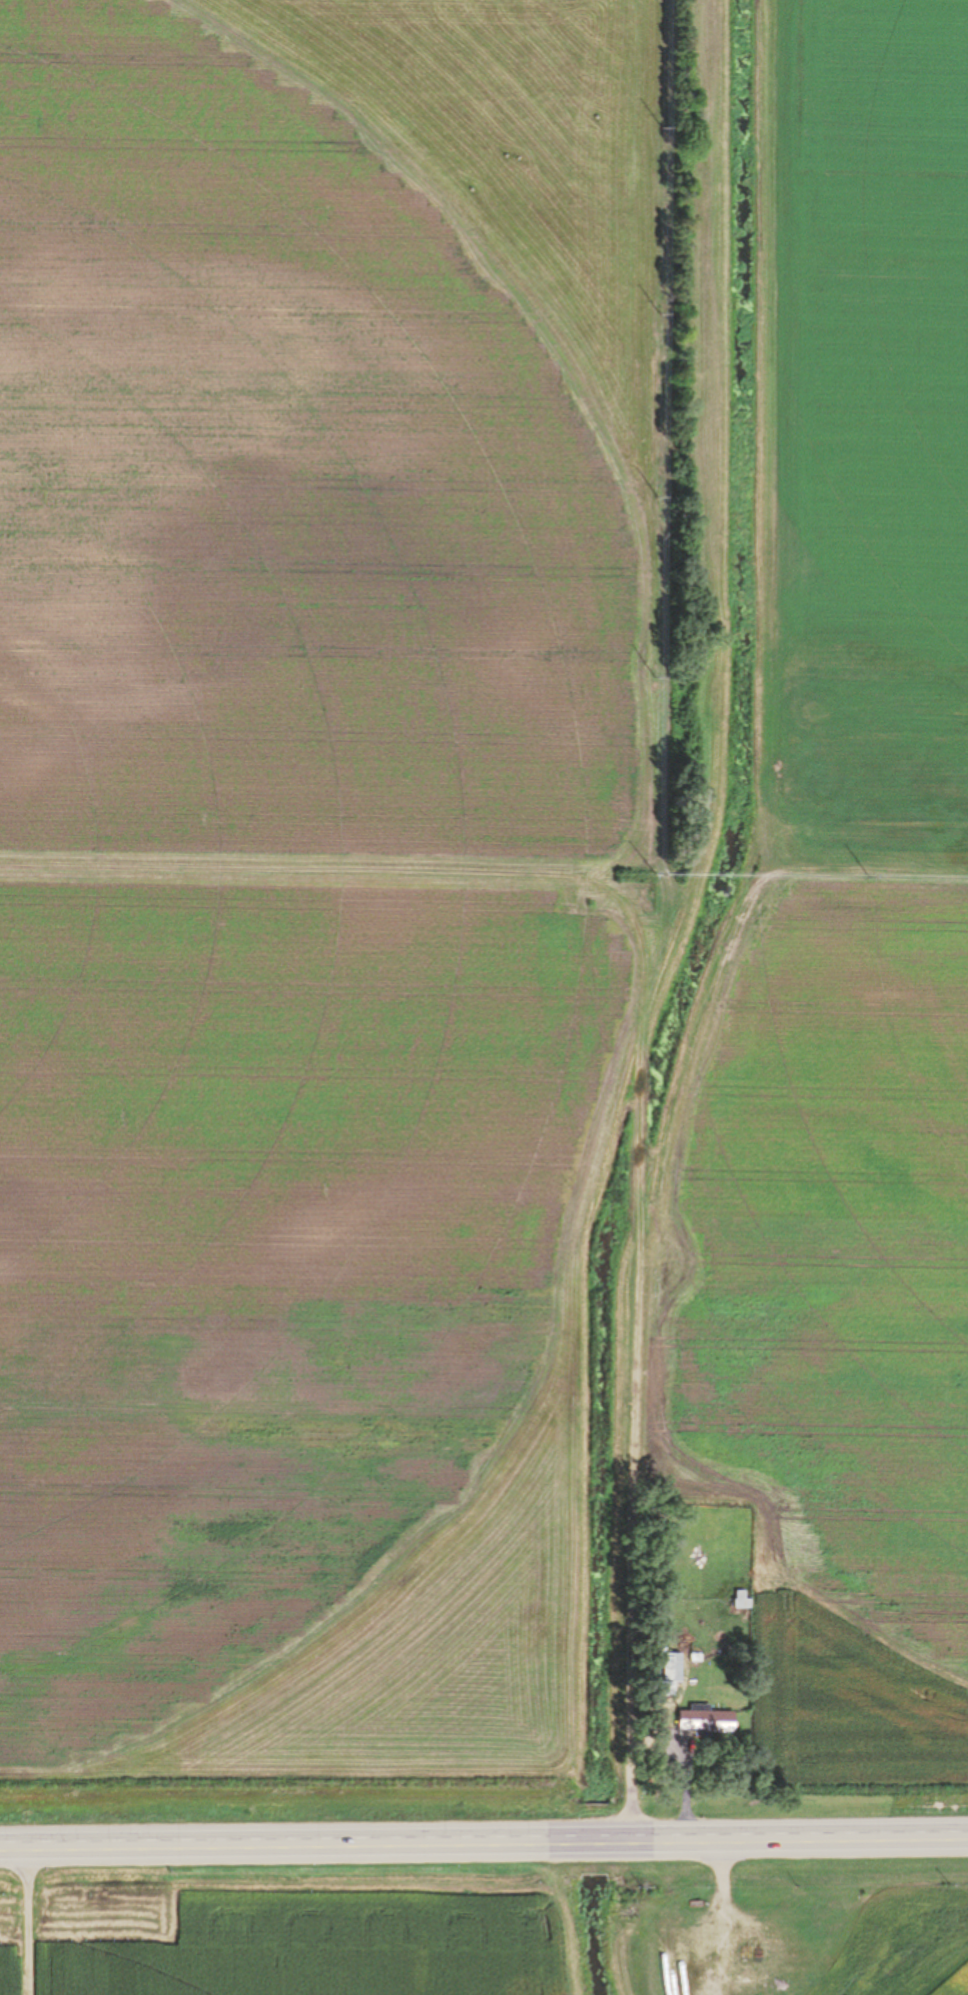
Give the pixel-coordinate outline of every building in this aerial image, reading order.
[(750,1609),(735,1609),(735,1600),(737,1600),(736,1591),(750,1591),(750,1609)] [(666,1643),(666,1654),(682,1654),(682,1682),(673,1682),(673,1697),(653,1696),(653,1682),(665,1682),(665,1654),(656,1654),(657,1643),(666,1643)] [(711,1705),(711,1712),(735,1713),(735,1734),(705,1733),(705,1730),(679,1730),(679,1712),(691,1712),(691,1705),(711,1705)]
